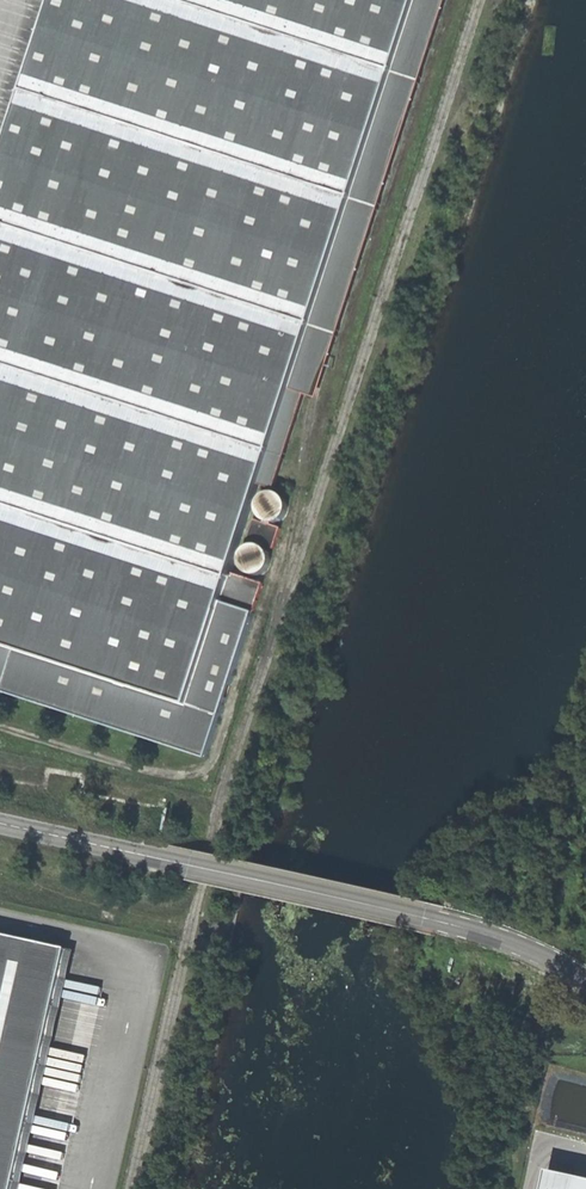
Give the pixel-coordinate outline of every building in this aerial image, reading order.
[(0,166),(0,689),(206,755),(252,611),(262,580),(231,570),(241,539),(258,545),(273,550),(280,527),(249,517),(254,501),(290,388),(415,0),(54,0),(0,166)] [(290,388),(313,397),(315,397),(446,0),(415,0),(290,388)] [(276,521),(282,516),(286,509),(285,502),(281,495),(275,490),(267,490),(259,493),(254,501),(253,507),(255,514),(260,519),(268,522),(276,521)] [(259,575),(266,571),(269,563),(269,556),(265,549),(258,545),(250,544),(243,548),(238,555),(237,561),(239,568),(244,574),(251,577),(259,575)] [(68,948),(0,933),(0,1188),(14,1188),(68,948)] [(547,1188),(585,1188),(585,1181),(550,1173),(547,1188)]
